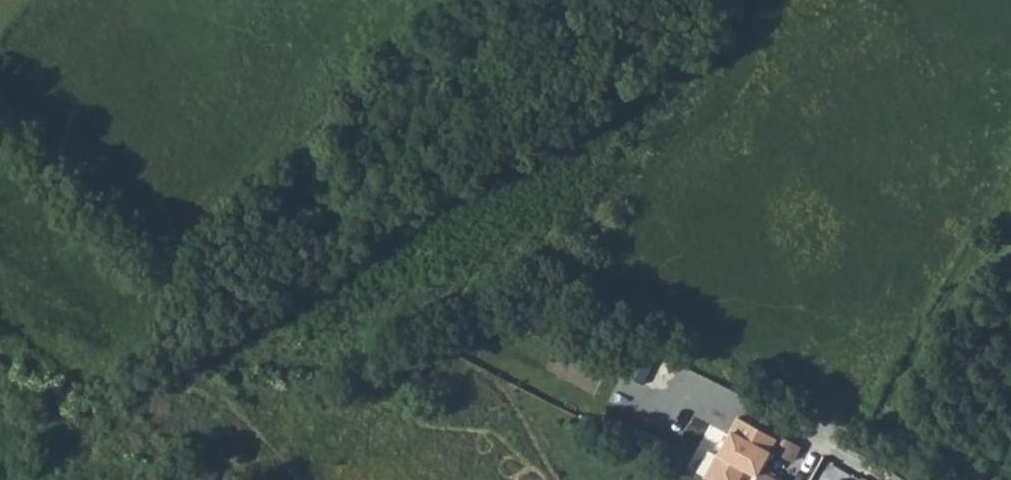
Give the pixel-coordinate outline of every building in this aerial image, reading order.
[(757,479),(760,471),(777,441),(736,420),(702,479),(703,479),(741,479),(744,473),(757,479)] [(756,479),(776,479),(760,471),(757,479),(756,479)]
